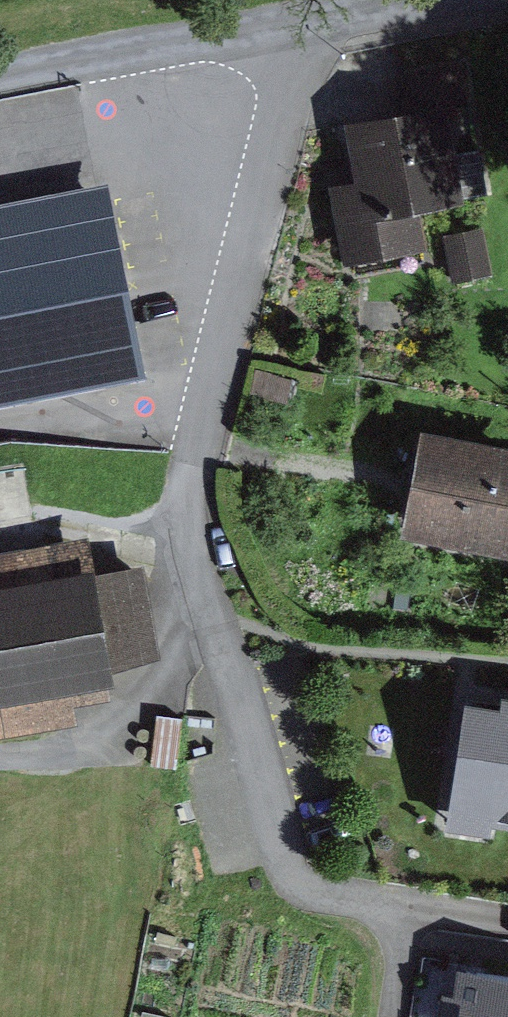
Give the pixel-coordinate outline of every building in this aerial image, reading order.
[(442,113),(352,129),(362,183),(335,188),(350,273),(422,260),(413,208),(457,200),(442,113)] [(0,206),(0,407),(146,378),(107,184),(0,206)] [(428,443),(414,529),(505,544),(507,529),(507,457),(428,443)] [(0,596),(0,696),(100,679),(83,582),(0,596)] [(471,709),(455,823),(507,830),(507,714),(471,709)] [(465,976),(457,1016),(507,1016),(507,983),(465,976)]
